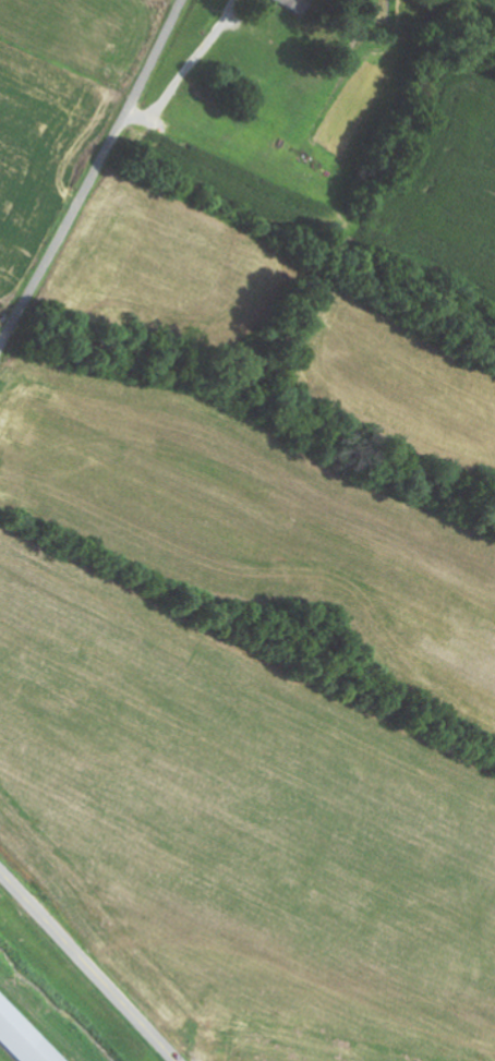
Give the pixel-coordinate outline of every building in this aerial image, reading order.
[(297,16),(306,0),(269,0),(297,16)] [(0,995),(0,1042),(19,1060),(66,1060),(0,995)]
